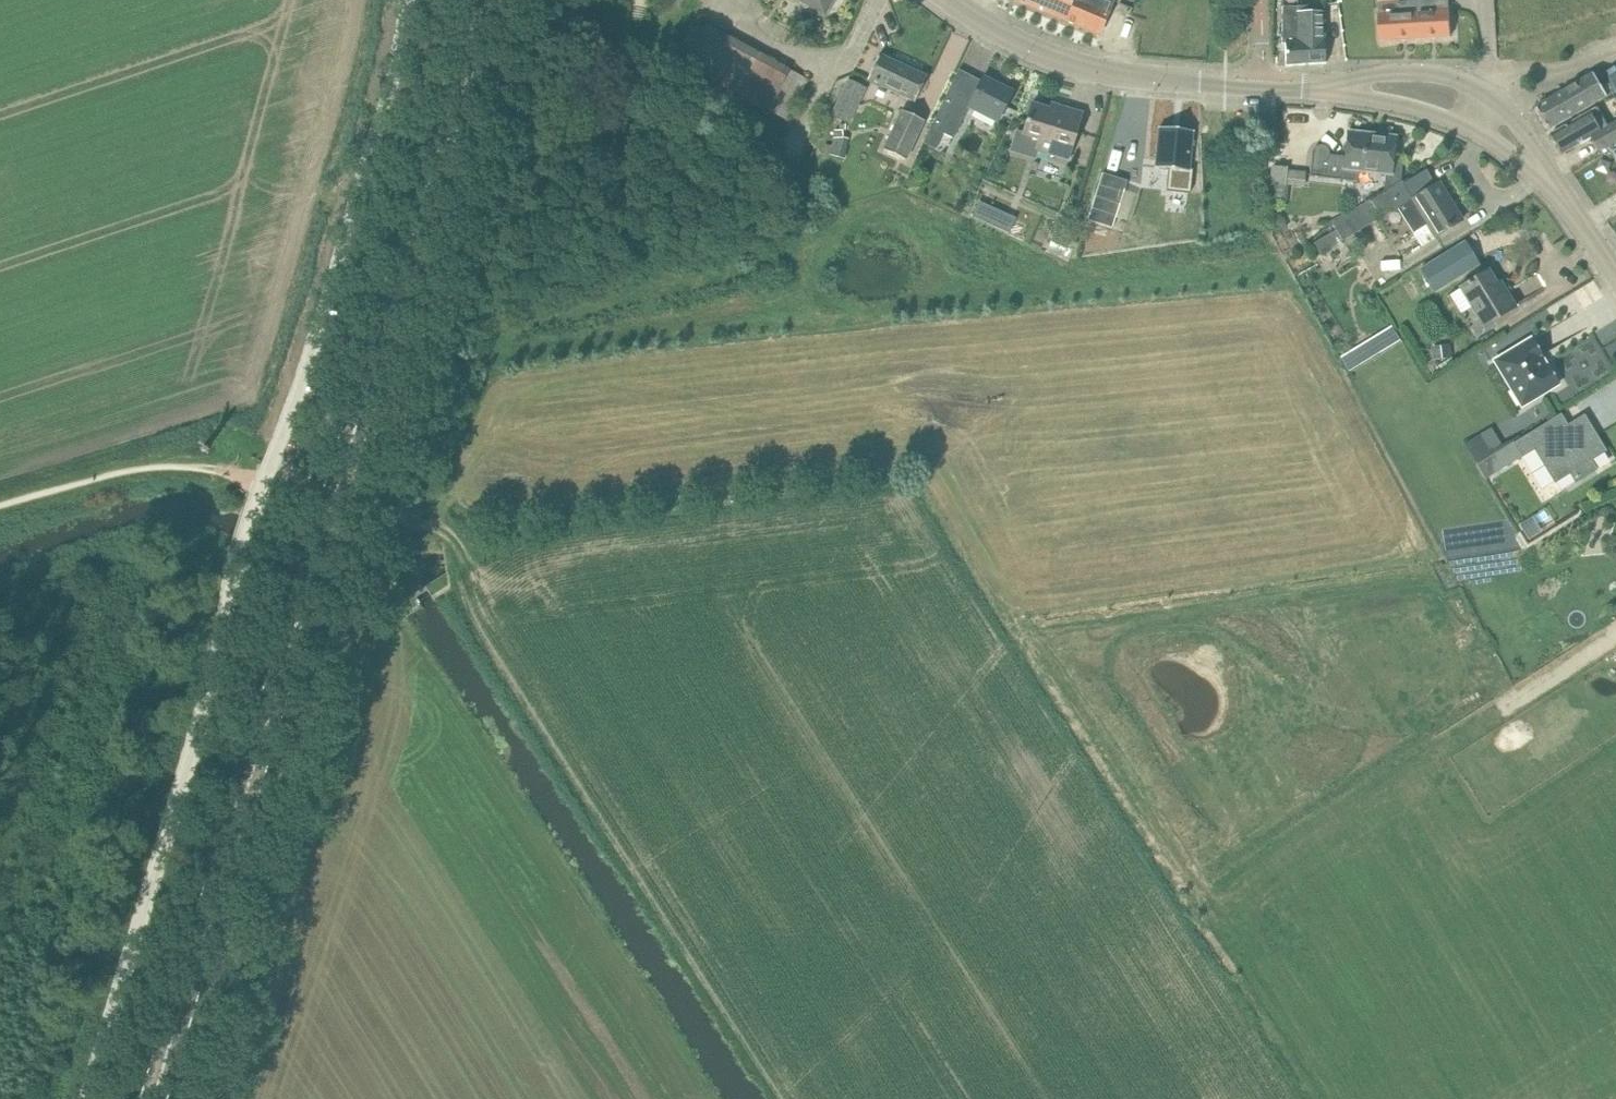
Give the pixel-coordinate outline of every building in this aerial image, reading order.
[(824,13),(831,0),(802,0),(824,13)] [(1071,0),(1015,0),(1063,20),(1071,0)] [(1063,20),(1099,34),(1113,0),(1071,0),(1063,20)] [(1379,3),(1380,18),(1381,40),(1416,38),(1451,36),(1450,14),(1449,0),(1432,0),(1379,3)] [(1297,6),(1283,6),(1282,6),(1282,43),(1284,43),(1286,65),(1305,64),(1304,49),(1302,49),(1301,41),(1298,41),(1297,6)] [(1312,6),(1297,6),(1298,41),(1301,41),(1302,49),(1304,49),(1305,64),(1325,63),(1324,39),(1313,40),(1312,6)] [(784,118),(805,78),(710,28),(689,68),(784,118)] [(915,102),(918,95),(927,76),(879,54),(867,79),(915,102)] [(1537,106),(1550,129),(1615,92),(1615,68),(1598,77),(1595,73),(1537,106)] [(970,101),(968,105),(969,106),(998,121),(1003,111),(1013,92),(987,78),(983,76),(981,79),(973,96),(970,101)] [(949,90),(931,127),(939,131),(941,132),(953,138),(956,132),(966,112),(969,106),(968,105),(970,101),(949,90)] [(1032,103),(1023,133),(1017,151),(1034,156),(1037,148),(1068,158),(1082,113),(1065,107),(1063,112),(1032,103)] [(1570,123),(1551,134),(1563,154),(1592,138),(1600,152),(1615,143),(1615,123),(1610,126),(1599,107),(1570,123)] [(906,160),(924,120),(902,110),(883,149),(906,160)] [(1159,127),(1155,168),(1168,169),(1166,190),(1190,193),(1192,170),(1189,169),(1193,131),(1159,127)] [(1310,172),(1310,176),(1357,182),(1359,171),(1386,174),(1384,191),(1401,181),(1402,170),(1403,159),(1392,158),(1395,140),(1367,137),(1368,133),(1348,131),(1345,156),(1340,156),(1340,158),(1329,157),(1329,156),(1329,155),(1330,154),(1329,153),(1329,152),(1329,151),(1329,150),(1328,149),(1327,148),(1326,147),(1325,146),(1324,146),(1323,145),(1322,145),(1321,145),(1320,145),(1319,145),(1318,146),(1317,146),(1316,147),(1315,147),(1315,148),(1314,149),(1313,150),(1313,151),(1312,152),(1312,153),(1310,172)] [(829,155),(843,159),(848,139),(843,138),(834,137),(829,155)] [(1286,168),(1273,166),(1271,183),(1284,185),(1286,168)] [(1106,181),(1084,242),(1096,246),(1101,234),(1113,239),(1131,190),(1106,181)] [(1434,237),(1443,231),(1462,220),(1439,183),(1399,207),(1407,221),(1420,213),(1434,237)] [(1318,209),(1320,192),(1285,188),(1283,205),(1318,209)] [(980,201),(973,216),(1009,232),(1015,218),(980,201)] [(1335,229),(1313,243),(1319,253),(1341,239),(1335,229)] [(1488,270),(1469,281),(1460,287),(1484,326),(1515,307),(1506,291),(1503,293),(1488,270)] [(1379,337),(1386,348),(1400,339),(1393,328),(1379,337)] [(1522,406),(1528,402),(1559,383),(1548,365),(1546,366),(1541,358),(1543,356),(1532,338),(1495,361),(1512,389),(1522,406)] [(1448,345),(1429,346),(1430,359),(1449,357),(1448,345)] [(1514,443),(1515,445),(1497,456),(1504,467),(1535,448),(1555,481),(1570,472),(1576,481),(1595,469),(1590,460),(1605,451),(1584,416),(1567,426),(1564,421),(1556,426),(1552,419),(1551,419),(1552,420),(1514,443)] [(1478,434),(1463,444),(1475,462),(1490,453),(1478,434)]
